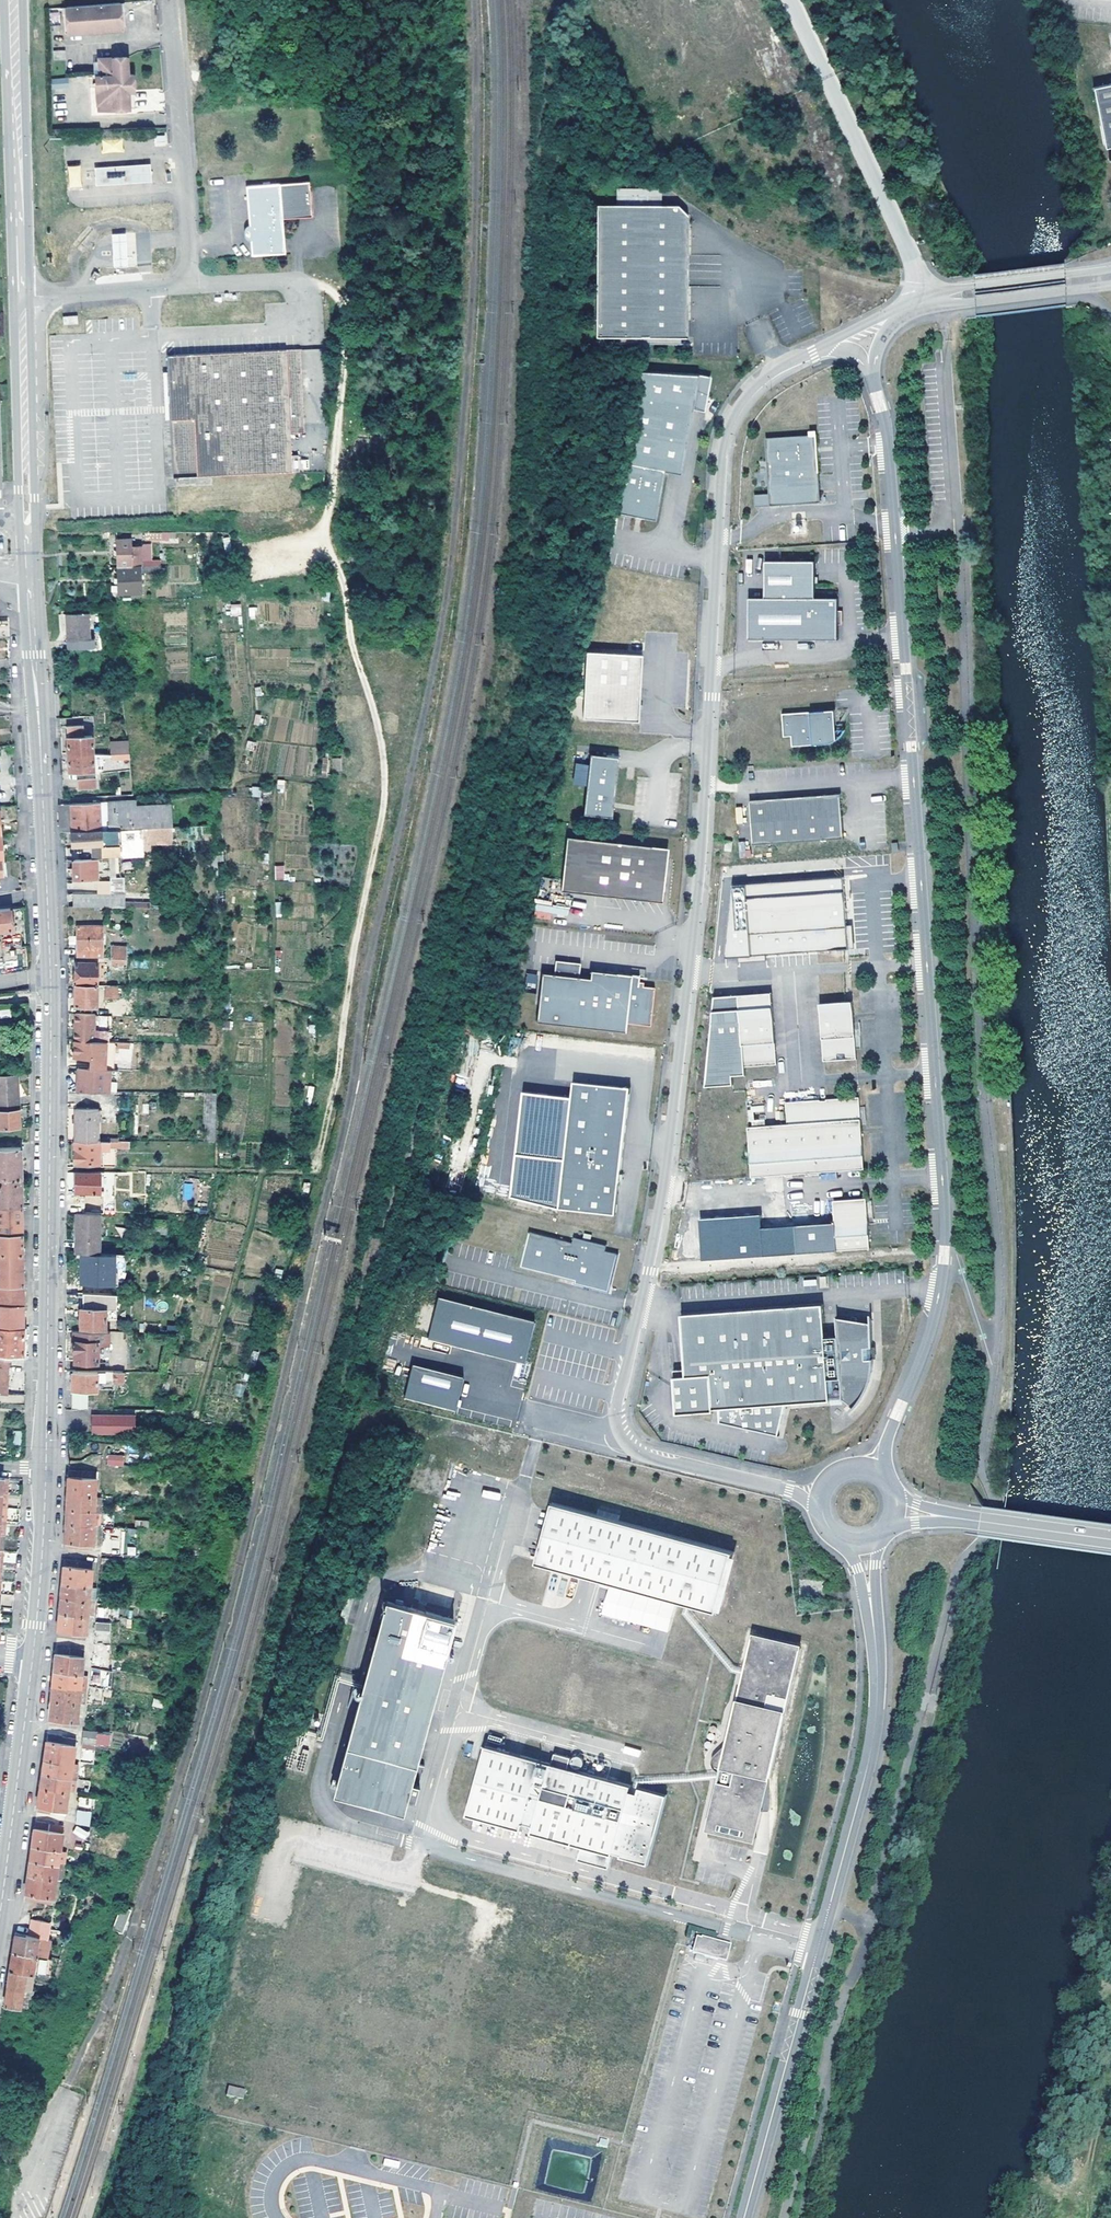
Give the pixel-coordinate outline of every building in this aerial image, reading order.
[(123,29),(121,2),(67,6),(68,33),(123,29)] [(47,49),(47,59),(60,58),(59,48),(47,49)] [(129,57),(101,57),(101,60),(101,68),(101,75),(98,76),(98,82),(101,82),(104,86),(105,94),(98,94),(98,102),(113,102),(113,109),(130,109),(130,90),(136,90),(136,74),(129,74),(129,68),(129,57)] [(1093,87),(1105,147),(1110,146),(1110,84),(1093,87)] [(103,151),(122,149),(121,138),(102,140),(103,151)] [(95,179),(108,179),(109,163),(95,164),(95,179)] [(109,163),(108,179),(122,179),(122,163),(109,163)] [(122,179),(136,179),(149,179),(150,163),(136,163),(122,163),(122,179)] [(67,166),(69,188),(82,187),(81,165),(67,166)] [(288,191),(255,193),(261,262),(294,259),(291,226),(321,223),(321,219),(318,188),(316,188),(288,191)] [(616,204),(662,204),(662,188),(617,188),(616,204)] [(616,204),(597,204),(596,336),(599,336),(599,343),(681,344),(681,337),(688,337),(689,216),(678,204),(662,204),(616,204)] [(112,235),(114,268),(137,266),(135,233),(112,235)] [(78,323),(78,315),(63,316),(63,324),(78,323)] [(284,357),(169,361),(170,378),(171,424),(172,482),(287,479),(287,462),(288,456),(301,456),(301,446),(287,447),(287,441),(301,440),(298,357),(289,357),(284,357)] [(640,370),(614,511),(655,519),(664,470),(681,473),(699,374),(640,370)] [(162,425),(171,424),(170,378),(161,378),(162,425)] [(821,503),(817,434),(765,438),(769,493),(755,494),(755,507),(821,503)] [(295,462),(287,462),(287,479),(295,479),(295,462)] [(159,566),(140,566),(139,546),(130,546),(129,539),(115,540),(116,567),(118,593),(141,592),(140,573),(163,572),(162,570),(159,566)] [(767,561),(766,597),(811,598),(811,586),(817,586),(817,561),(767,561)] [(750,597),(750,639),(840,640),(840,598),(817,598),(811,598),(766,597),(750,597)] [(241,615),(241,604),(231,604),(231,615),(241,615)] [(67,613),(69,639),(81,638),(81,646),(97,645),(97,637),(91,637),(90,612),(67,613)] [(69,646),(81,646),(81,638),(69,639),(69,646)] [(639,721),(642,654),(586,651),(583,717),(639,721)] [(835,711),(782,715),(783,732),(788,728),(791,733),(791,737),(792,747),(827,745),(831,744),(834,743),(837,741),(836,731),(834,731),(834,727),(836,727),(835,711)] [(68,726),(70,754),(94,752),(92,724),(68,726)] [(112,743),(113,753),(130,752),(129,742),(112,743)] [(94,752),(70,754),(71,771),(95,769),(94,752)] [(586,812),(615,815),(621,754),(592,752),(591,763),(589,784),(586,812)] [(576,783),(589,784),(591,763),(578,761),(576,783)] [(80,779),(80,788),(97,787),(96,778),(80,779)] [(839,795),(748,800),(750,844),(842,840),(839,795)] [(62,831),(66,831),(73,831),(102,829),(119,828),(142,827),(165,826),(173,825),(173,805),(138,806),(137,802),(110,803),(110,801),(65,803),(61,803),(61,812),(62,820),(62,825),(62,831)] [(165,826),(142,827),(143,840),(166,839),(165,826)] [(121,857),(139,857),(144,856),(143,840),(142,827),(119,828),(120,842),(121,857)] [(119,828),(102,829),(103,843),(120,842),(119,828)] [(102,829),(73,831),(74,845),(103,843),(102,829)] [(663,860),(667,861),(667,858),(667,856),(664,851),(661,848),(656,846),(567,836),(561,890),(663,902),(666,873),(662,872),(662,866),(663,860)] [(733,850),(734,839),(726,838),(725,849),(733,850)] [(750,857),(748,841),(738,842),(739,858),(750,857)] [(99,879),(99,858),(74,860),(75,880),(96,880),(97,887),(110,887),(110,893),(110,895),(113,894),(112,888),(112,880),(107,879),(107,876),(103,876),(103,879),(99,879)] [(275,866),(275,880),(284,880),(284,866),(275,866)] [(112,888),(113,894),(127,895),(128,873),(112,873),(112,874),(112,880),(112,888)] [(844,878),(747,885),(750,935),(774,934),(776,954),(810,952),(809,941),(816,940),(817,952),(848,950),(844,878)] [(0,909),(0,930),(14,929),(12,908),(0,909)] [(78,925),(79,957),(88,957),(104,957),(103,926),(78,925)] [(112,949),(112,958),(128,957),(127,949),(112,949)] [(128,957),(112,958),(112,963),(115,963),(115,966),(125,965),(125,962),(128,962),(128,957)] [(581,963),(556,960),(554,973),(542,972),(537,1021),(626,1031),(626,1023),(651,1025),(655,987),(638,984),(640,975),(591,969),(590,978),(579,976),(581,963)] [(76,985),(98,985),(99,962),(76,962),(76,973),(75,973),(74,985),(76,985)] [(527,973),(524,986),(535,988),(538,974),(527,973)] [(97,1006),(98,985),(76,985),(76,1005),(97,1006)] [(104,986),(104,998),(120,998),(120,986),(104,986)] [(772,993),(711,997),(704,1088),(732,1086),(731,1077),(744,1076),(743,1069),(777,1066),(772,993)] [(853,1002),(820,1004),(825,1062),(857,1059),(853,1002)] [(95,1015),(74,1014),(74,1043),(107,1043),(108,1031),(94,1031),(95,1015)] [(111,1026),(111,1016),(97,1015),(96,1026),(111,1026)] [(107,1043),(74,1043),(74,1051),(77,1051),(77,1059),(90,1060),(90,1069),(106,1069),(107,1043)] [(107,1043),(106,1069),(111,1069),(114,1070),(115,1043),(107,1043)] [(90,1069),(88,1069),(88,1078),(82,1078),(82,1081),(78,1081),(78,1090),(111,1091),(111,1069),(106,1069),(90,1069)] [(0,1075),(0,1108),(18,1107),(17,1084),(19,1084),(19,1074),(0,1075)] [(617,1214),(630,1087),(574,1081),(561,1208),(617,1214)] [(788,1126),(748,1129),(750,1149),(750,1158),(752,1176),(791,1174),(865,1168),(860,1097),(786,1103),(788,1126)] [(21,1126),(21,1118),(20,1109),(0,1110),(0,1127),(21,1126)] [(76,1109),(75,1141),(99,1140),(99,1110),(76,1109)] [(99,1140),(75,1141),(75,1163),(99,1163),(100,1148),(109,1148),(110,1141),(99,1140)] [(22,1177),(21,1162),(21,1148),(0,1149),(0,1184),(8,1183),(8,1178),(22,1177)] [(100,1173),(76,1173),(76,1191),(100,1191),(100,1173)] [(22,1177),(8,1178),(8,1183),(0,1184),(0,1205),(23,1205),(22,1194),(22,1177)] [(192,1199),(193,1183),(184,1183),(183,1199),(192,1199)] [(76,1194),(76,1204),(93,1204),(93,1195),(76,1194)] [(698,1221),(701,1260),(872,1247),(868,1198),(835,1200),(837,1221),(760,1227),(759,1216),(698,1221)] [(23,1233),(23,1221),(23,1205),(0,1205),(0,1233),(23,1233)] [(77,1213),(76,1253),(81,1253),(99,1253),(99,1252),(100,1213),(77,1213)] [(166,1233),(165,1219),(150,1219),(149,1232),(166,1233)] [(574,1242),(531,1232),(522,1268),(577,1281),(576,1283),(611,1292),(621,1254),(607,1250),(595,1247),(596,1242),(586,1239),(584,1245),(574,1242)] [(23,1233),(0,1233),(0,1284),(24,1284),(23,1259),(23,1233)] [(609,1245),(596,1242),(595,1247),(607,1250),(609,1245)] [(99,1253),(81,1253),(81,1284),(125,1284),(125,1253),(99,1253)] [(24,1284),(0,1284),(0,1304),(24,1305),(24,1297),(24,1284)] [(84,1292),(84,1307),(106,1308),(106,1292),(84,1292)] [(535,1323),(439,1298),(428,1339),(525,1364),(535,1323)] [(0,1304),(0,1327),(24,1327),(24,1319),(24,1305),(0,1304)] [(823,1304),(681,1314),(686,1376),(674,1377),(677,1414),(714,1411),(714,1408),(719,1408),(720,1422),(779,1436),(786,1404),(845,1399),(857,1405),(858,1402),(863,1396),(868,1385),(872,1373),(873,1363),(873,1356),(870,1321),(838,1318),(839,1337),(826,1337),(823,1304)] [(81,1307),(81,1327),(95,1327),(94,1330),(97,1330),(98,1327),(106,1328),(106,1308),(84,1307),(81,1307)] [(0,1327),(0,1353),(24,1354),(24,1343),(24,1337),(24,1327),(0,1327)] [(99,1331),(73,1332),(73,1351),(75,1352),(75,1362),(98,1362),(99,1343),(110,1343),(110,1332),(99,1331)] [(99,1343),(98,1362),(109,1361),(110,1343),(99,1343)] [(12,1358),(0,1357),(0,1394),(9,1394),(10,1367),(12,1367),(12,1358)] [(413,1366),(404,1399),(455,1411),(464,1378),(413,1366)] [(73,1370),(72,1410),(87,1410),(88,1390),(97,1391),(98,1382),(123,1381),(123,1371),(73,1370)] [(94,1416),(94,1433),(136,1434),(136,1416),(94,1416)] [(107,1455),(107,1463),(122,1464),(124,1455),(107,1454),(107,1455)] [(107,1465),(106,1473),(121,1474),(122,1466),(107,1465)] [(66,1533),(66,1546),(80,1547),(94,1548),(94,1535),(94,1524),(95,1522),(100,1523),(101,1517),(101,1512),(101,1501),(101,1497),(96,1496),(96,1485),(97,1472),(83,1471),(69,1470),(69,1483),(69,1495),(68,1501),(67,1508),(67,1514),(67,1522),(66,1533)] [(0,1477),(0,1492),(1,1492),(2,1491),(8,1492),(9,1478),(0,1477)] [(0,1492),(0,1507),(1,1506),(7,1507),(8,1496),(8,1493),(8,1492),(2,1491),(1,1492),(0,1492)] [(732,1549),(552,1503),(536,1563),(716,1609),(732,1549)] [(104,1526),(103,1554),(121,1555),(122,1527),(104,1526)] [(59,1623),(58,1635),(72,1637),(86,1638),(87,1627),(88,1614),(88,1613),(94,1614),(95,1608),(95,1603),(96,1593),(97,1587),(91,1586),(92,1574),(93,1562),(79,1560),(65,1558),(64,1571),(63,1583),(62,1591),(61,1597),(61,1605),(60,1612),(59,1623)] [(454,1619),(386,1600),(337,1783),(362,1790),(361,1794),(403,1809),(405,1801),(413,1804),(418,1787),(409,1784),(454,1619)] [(95,1637),(110,1636),(110,1622),(95,1622),(95,1637)] [(751,1635),(727,1739),(721,1745),(715,1752),(712,1756),(711,1761),(712,1764),(713,1766),(715,1768),(719,1771),(715,1789),(720,1790),(716,1806),(720,1807),(716,1824),(717,1825),(720,1828),(724,1830),(727,1832),(731,1833),(735,1833),(739,1834),(743,1833),(746,1832),(749,1831),(753,1815),(757,1816),(759,1809),(764,1786),(762,1774),(770,1775),(800,1647),(751,1635)] [(93,1648),(92,1652),(108,1655),(109,1647),(93,1645),(93,1648)] [(50,1712),(49,1723),(62,1724),(76,1726),(78,1712),(79,1702),(84,1703),(85,1696),(86,1693),(87,1680),(87,1678),(82,1676),(82,1674),(83,1664),(84,1651),(71,1650),(56,1648),(55,1661),(54,1670),(54,1678),(53,1685),(52,1693),(51,1700),(50,1712)] [(93,1669),(91,1684),(108,1687),(110,1672),(93,1669)] [(83,1730),(82,1734),(81,1741),(83,1741),(95,1743),(97,1732),(85,1730),(83,1730)] [(38,1810),(51,1812),(65,1814),(66,1803),(68,1791),(68,1790),(74,1790),(75,1784),(76,1780),(77,1768),(78,1764),(72,1763),(71,1761),(73,1749),(75,1739),(61,1737),(47,1735),(46,1744),(45,1757),(44,1761),(43,1772),(42,1781),(41,1787),(39,1799),(38,1810)] [(486,1745),(467,1815),(522,1830),(523,1824),(534,1826),(533,1833),(647,1863),(666,1793),(639,1786),(638,1792),(629,1790),(631,1784),(568,1767),(570,1758),(555,1753),(553,1763),(486,1745)] [(764,1786),(759,1809),(769,1809),(770,1775),(762,1774),(764,1786)] [(90,1826),(91,1812),(77,1810),(75,1824),(90,1826)] [(27,1886),(25,1897),(39,1899),(53,1901),(54,1888),(55,1878),(56,1876),(62,1877),(63,1872),(63,1868),(65,1859),(66,1851),(59,1850),(61,1839),(63,1826),(50,1824),(35,1822),(34,1837),(33,1845),(31,1854),(31,1860),(29,1867),(28,1875),(27,1886)] [(85,1840),(89,1833),(76,1825),(72,1832),(85,1840)] [(113,1930),(123,1932),(127,1914),(118,1912),(113,1930)] [(33,1919),(30,1935),(40,1937),(49,1938),(52,1922),(33,1919)] [(14,1942),(13,1950),(37,1954),(40,1937),(30,1935),(16,1932),(14,1942)] [(725,1942),(697,1935),(692,1953),(721,1959),(725,1942)] [(732,1944),(725,1942),(721,1959),(728,1961),(732,1944)] [(26,1971),(48,1975),(50,1957),(37,1954),(13,1950),(11,1960),(10,1968),(26,1971)] [(9,1977),(8,1985),(23,1987),(26,1971),(10,1968),(9,1977)] [(5,2004),(21,2006),(23,1987),(8,1985),(6,1996),(5,2004)] [(244,2099),(246,2088),(228,2084),(226,2095),(244,2099)]
